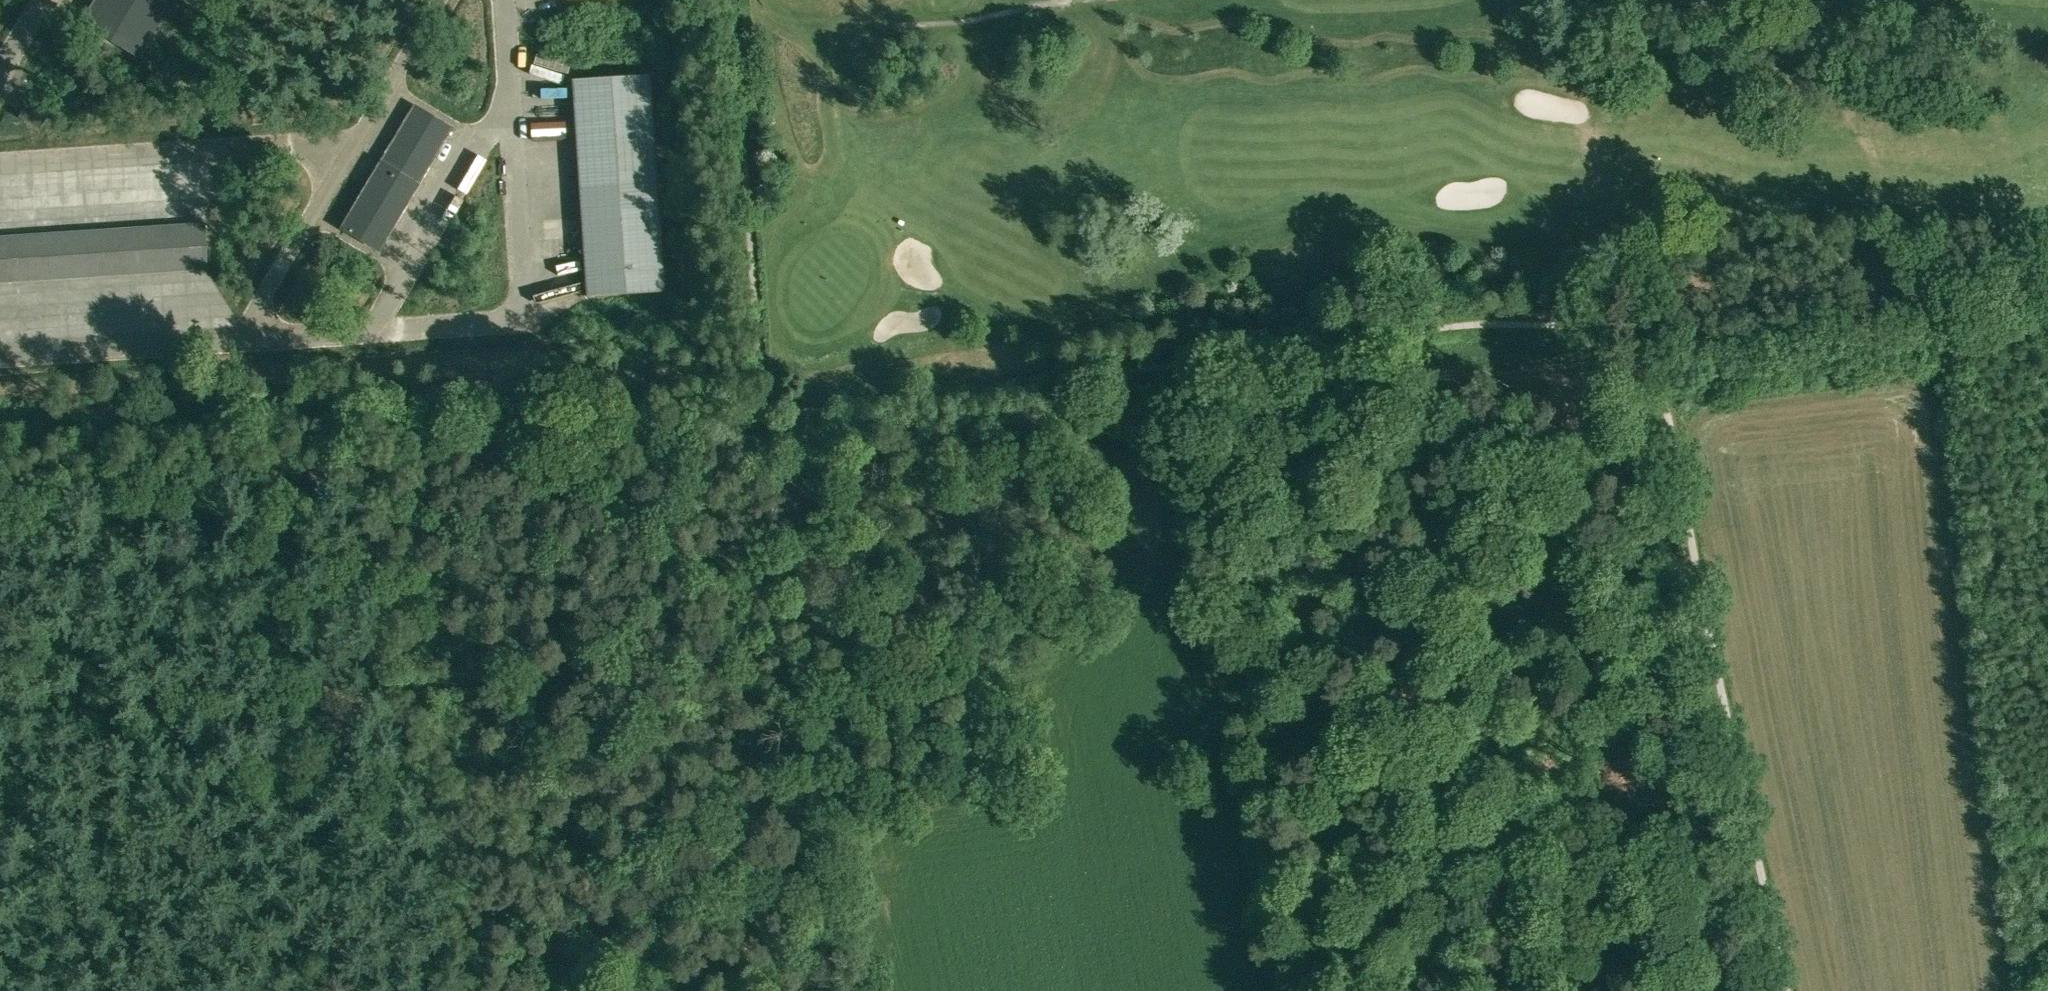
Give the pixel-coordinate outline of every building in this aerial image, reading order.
[(139,57),(173,0),(96,0),(82,23),(139,57)] [(573,80),(586,296),(663,291),(649,75),(573,80)] [(341,229),(378,250),(450,128),(414,106),(341,229)] [(207,268),(204,224),(0,237),(0,282),(207,268)]
